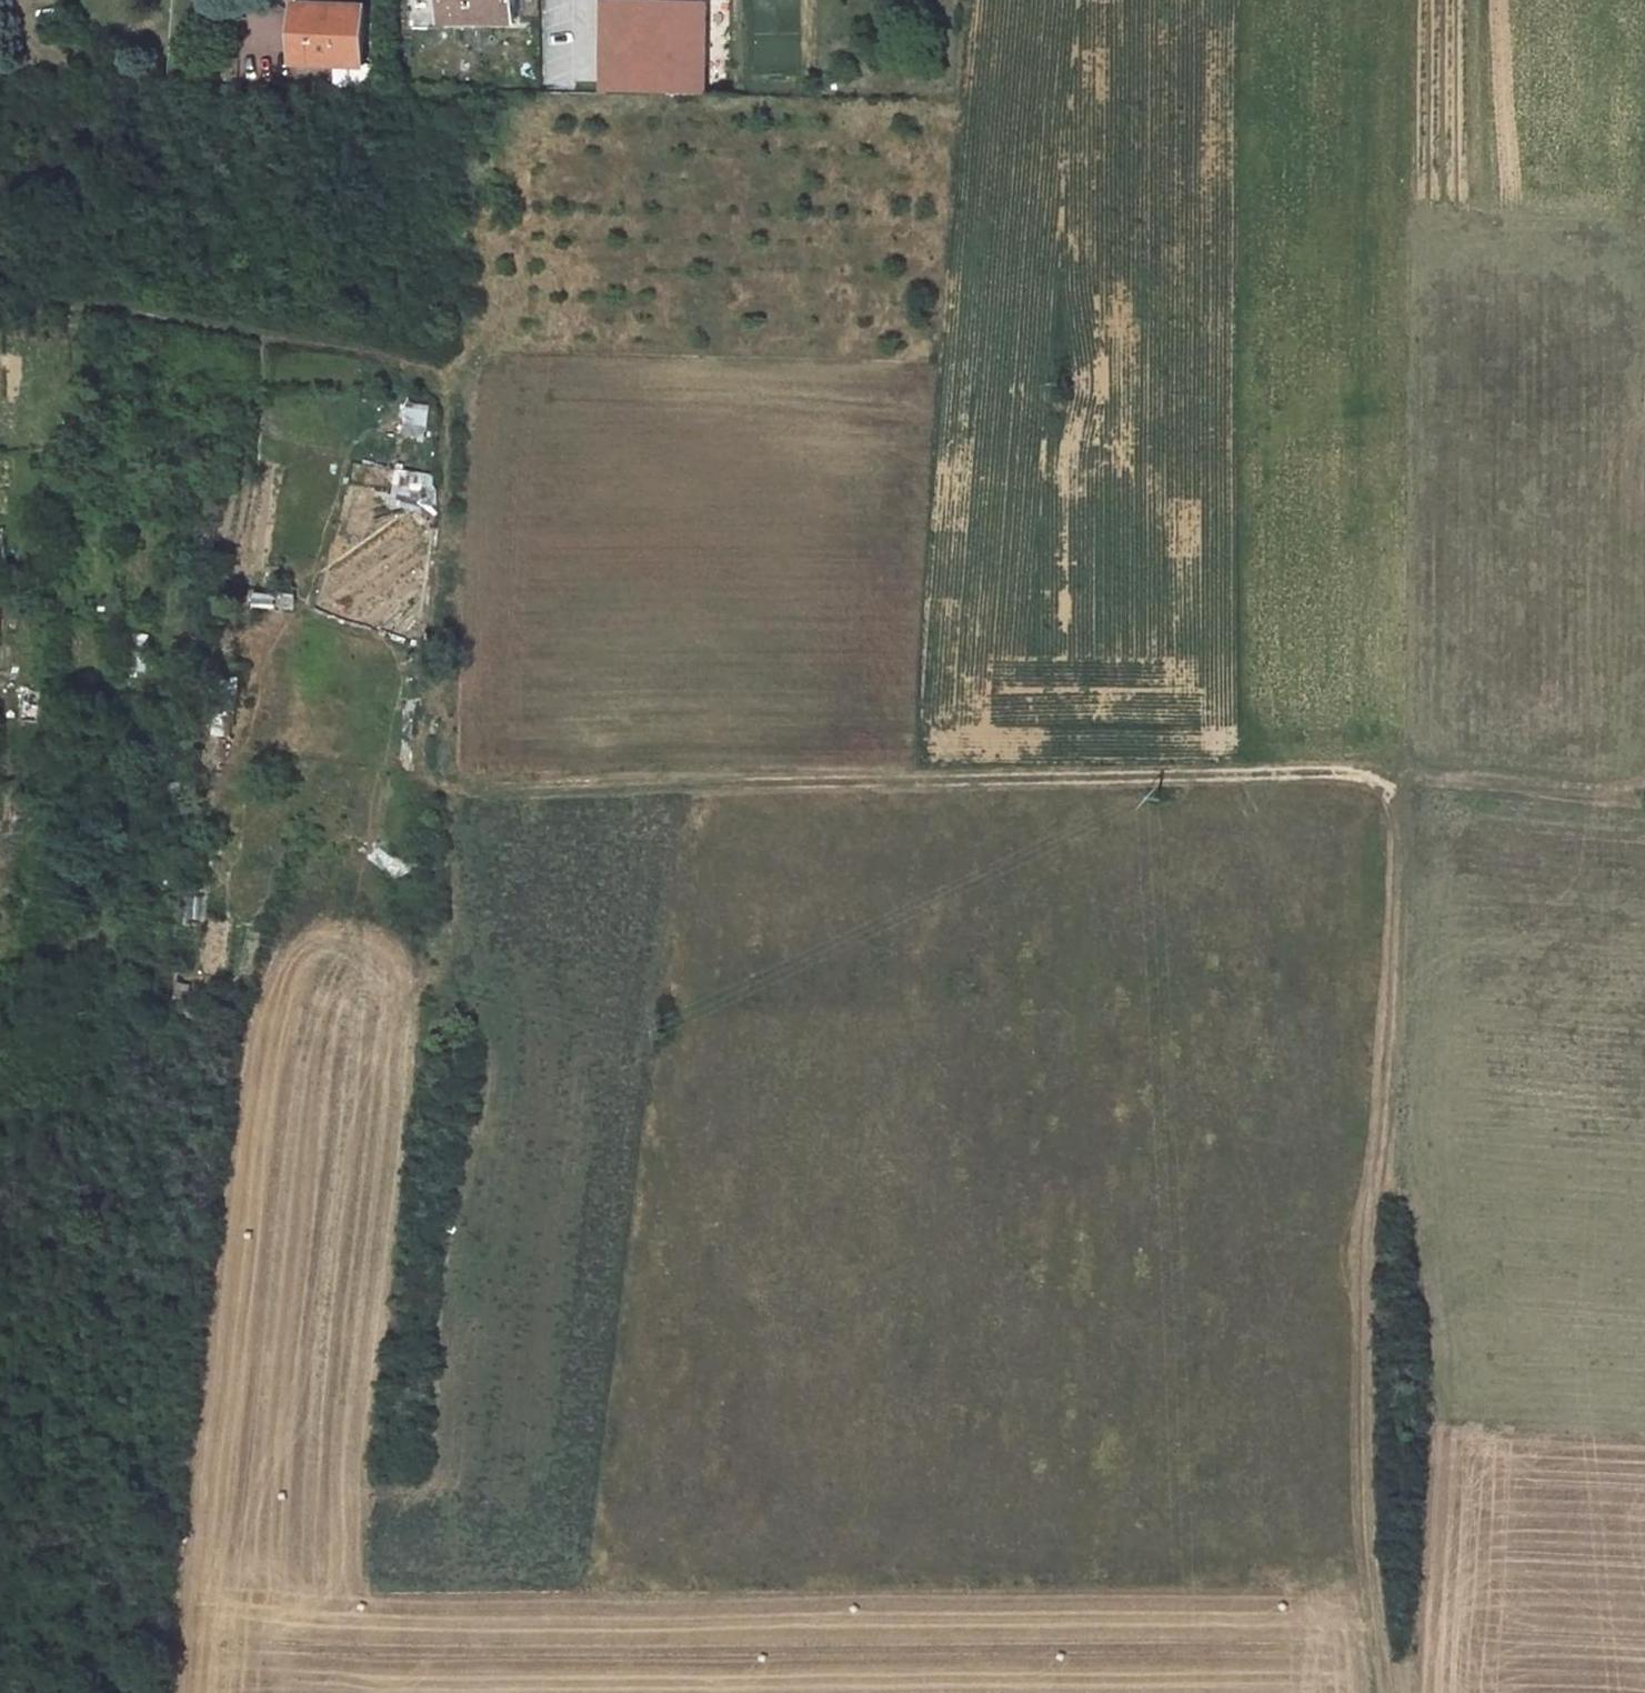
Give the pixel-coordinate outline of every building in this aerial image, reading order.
[(442,24),(513,24),(513,0),(442,0),(442,24)] [(701,8),(607,6),(605,88),(700,90),(701,8)] [(296,67),(358,67),(359,7),(296,7),(296,67)] [(40,722),(41,690),(22,689),(21,721),(40,722)]
